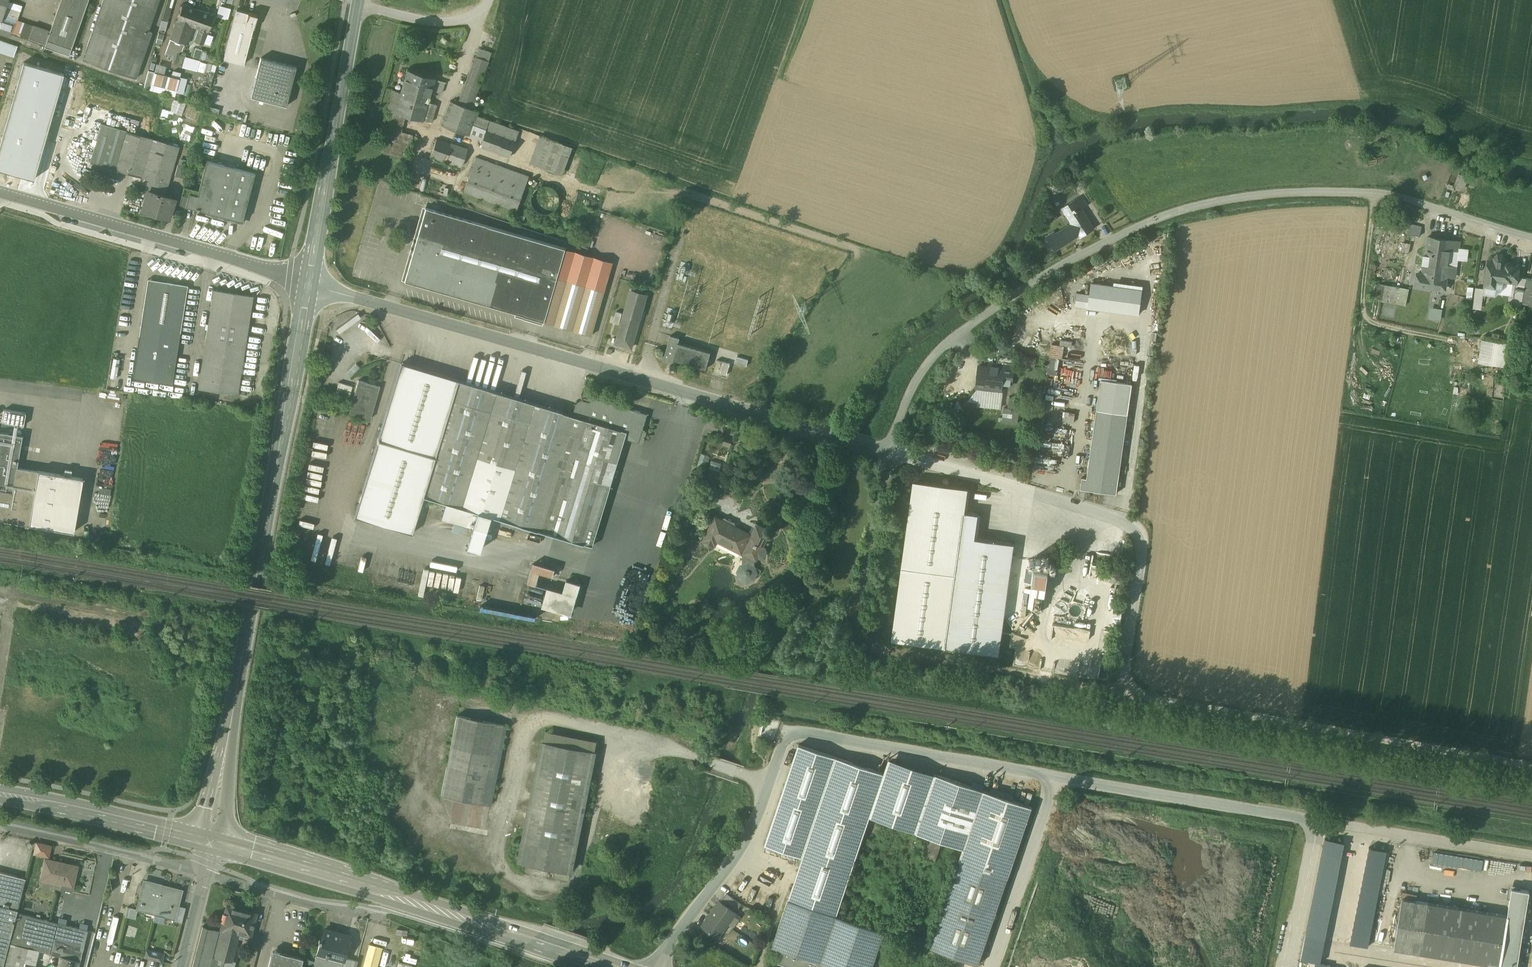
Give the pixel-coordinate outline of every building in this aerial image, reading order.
[(1,22),(8,0),(0,0),(0,22),(1,22)] [(39,0),(23,0),(20,8),(44,16),(48,3),(39,0)] [(47,40),(72,49),(89,0),(61,0),(50,33),(47,40)] [(83,60),(136,78),(152,32),(148,31),(159,0),(103,0),(83,60)] [(162,20),(168,22),(174,0),(168,0),(162,20)] [(198,10),(183,4),(177,20),(191,25),(193,26),(198,10)] [(228,17),(230,6),(218,5),(217,16),(228,17)] [(214,15),(198,10),(193,26),(199,28),(195,41),(204,44),(208,31),(214,15)] [(257,15),(237,10),(224,59),(244,64),(257,15)] [(191,25),(177,20),(171,38),(185,43),(191,25)] [(33,28),(15,21),(11,33),(29,39),(33,28)] [(50,33),(33,28),(29,39),(46,45),(47,40),(50,33)] [(0,40),(0,52),(14,57),(18,46),(0,40)] [(72,49),(47,40),(46,45),(45,47),(69,55),(72,49)] [(196,49),(193,60),(200,61),(202,50),(196,49)] [(493,61),(477,55),(460,102),(451,99),(443,124),(472,134),(476,125),(488,129),(483,145),(513,155),(523,126),(476,110),(493,61)] [(297,67),(261,58),(251,97),(286,106),(297,67)] [(174,71),(172,77),(155,72),(152,84),(177,90),(181,73),(174,71)] [(435,79),(408,71),(401,92),(396,112),(406,115),(423,120),(423,119),(428,102),(432,90),(435,80),(435,79)] [(444,82),(435,80),(432,90),(441,93),(444,82)] [(401,92),(393,90),(387,109),(394,111),(396,112),(401,92)] [(437,105),(428,102),(423,119),(432,122),(437,105)] [(396,112),(394,111),(389,128),(401,132),(406,115),(396,112)] [(180,147),(102,124),(91,162),(152,181),(168,186),(180,147)] [(401,132),(389,128),(383,152),(405,158),(412,135),(401,132)] [(576,147),(542,136),(533,163),(566,174),(576,147)] [(469,149),(439,137),(431,157),(462,169),(469,149)] [(533,174),(479,154),(467,190),(521,210),(533,174)] [(255,173),(207,160),(198,195),(189,193),(186,206),(206,212),(207,211),(242,221),(255,173)] [(189,168),(178,165),(175,176),(186,179),(189,168)] [(1468,177),(1459,175),(1455,186),(1464,189),(1468,177)] [(168,186),(152,181),(149,190),(166,195),(168,186)] [(556,186),(552,185),(547,184),(543,186),(539,189),(536,193),(536,198),(537,203),(539,207),(544,210),(549,211),(553,211),(557,209),(560,206),(562,202),(563,196),(561,192),(560,189),(556,186)] [(166,195),(149,190),(143,209),(150,211),(149,213),(168,219),(175,198),(166,195)] [(183,191),(180,205),(186,206),(189,193),(183,191)] [(1088,206),(1082,196),(1076,200),(1082,210),(1088,206)] [(1082,210),(1076,200),(1063,208),(1073,224),(1057,234),(1055,232),(1047,237),(1055,250),(1079,236),(1080,238),(1094,229),(1082,210)] [(430,209),(408,282),(547,322),(569,249),(430,209)] [(1424,220),(1391,211),(1388,219),(1387,227),(1382,247),(1380,255),(1403,260),(1404,253),(1408,254),(1412,235),(1420,237),(1424,220)] [(1460,242),(1428,236),(1422,274),(1417,273),(1416,285),(1445,290),(1447,275),(1456,276),(1460,242)] [(616,263),(569,249),(547,322),(603,339),(616,293),(608,291),(616,263)] [(1503,258),(1501,255),(1498,255),(1495,257),(1494,262),(1487,261),(1484,285),(1495,286),(1496,278),(1515,281),(1516,281),(1516,276),(1518,265),(1503,263),(1503,258)] [(1526,277),(1516,276),(1516,281),(1515,281),(1514,288),(1524,290),(1524,289),(1526,277)] [(1526,277),(1524,289),(1531,291),(1531,279),(1526,277)] [(188,285),(148,279),(133,378),(173,384),(188,285)] [(1142,290),(1092,284),(1089,308),(1140,315),(1142,290)] [(1409,290),(1378,284),(1375,299),(1406,305),(1409,290)] [(1484,288),(1475,287),(1473,303),(1481,305),(1484,288)] [(1524,290),(1514,288),(1512,301),(1521,303),(1524,290)] [(1524,289),(1524,290),(1521,303),(1531,305),(1531,291),(1524,289)] [(253,296),(213,290),(208,325),(206,325),(206,329),(207,329),(198,388),(238,395),(253,296)] [(1441,319),(1443,307),(1430,305),(1428,317),(1441,319)] [(642,317),(624,312),(616,344),(632,348),(642,317)] [(680,337),(671,335),(665,359),(672,361),(673,358),(706,368),(711,350),(679,341),(680,337)] [(1513,345),(1486,341),(1484,352),(1496,354),(1495,362),(1510,364),(1513,345)] [(1060,373),(1062,344),(1050,343),(1047,372),(1060,373)] [(1015,359),(998,357),(997,365),(999,365),(1000,365),(1014,366),(1015,359)] [(717,358),(714,370),(727,374),(730,362),(717,358)] [(628,432),(404,365),(358,516),(416,533),(427,496),(593,546),(628,432)] [(999,368),(979,366),(976,389),(1001,392),(1002,381),(1012,383),(1014,366),(1000,365),(999,365),(999,368)] [(380,386),(358,379),(349,412),(371,418),(380,386)] [(1132,384),(1101,379),(1097,409),(1128,413),(1132,384)] [(1014,409),(1008,409),(1008,408),(1004,408),(1004,413),(1012,414),(1012,418),(1003,416),(1002,422),(1017,424),(1019,410),(1014,409)] [(26,414),(4,410),(2,422),(24,426),(26,414)] [(1128,414),(1097,410),(1087,479),(1082,478),(1081,489),(1117,494),(1128,414)] [(50,531),(50,529),(29,525),(38,471),(17,468),(23,436),(0,432),(0,522),(50,531)] [(64,476),(38,471),(29,525),(50,529),(74,533),(83,479),(71,477),(72,471),(65,470),(64,476)] [(1014,544),(975,539),(978,514),(965,512),(968,488),(914,481),(892,640),(999,655),(1014,544)] [(718,515),(703,542),(714,548),(718,542),(741,554),(744,564),(738,566),(736,576),(744,584),(754,583),(760,572),(755,564),(757,560),(756,557),(769,533),(757,526),(753,533),(718,515)] [(1030,576),(1033,576),(1036,556),(1025,555),(1022,574),(1030,576)] [(533,563),(527,582),(549,589),(555,569),(533,563)] [(573,614),(579,583),(565,580),(563,591),(546,587),(542,607),(573,614)] [(531,584),(529,590),(544,594),(546,588),(531,584)] [(1093,609),(1078,606),(1076,613),(1076,621),(1092,623),(1092,619),(1093,609)] [(1028,647),(1008,643),(1005,657),(1025,661),(1028,647)] [(1028,657),(1027,665),(1053,670),(1054,662),(1028,657)] [(508,725),(459,715),(443,793),(492,805),(508,725)] [(600,753),(543,742),(520,864),(576,875),(600,753)] [(883,774),(796,745),(764,843),(802,857),(788,900),(836,916),(869,818),(963,850),(960,863),(1007,880),(1032,807),(888,760),(883,774)] [(1337,880),(1343,841),(1324,838),(1322,853),(1334,855),(1333,862),(1322,860),(1321,868),(1330,869),(1329,877),(1318,875),(1318,877),(1337,880)] [(51,846),(37,842),(34,853),(48,856),(51,846)] [(72,864),(45,859),(40,879),(49,881),(50,880),(53,879),(63,881),(61,887),(72,890),(76,873),(77,873),(79,865),(72,864)] [(960,863),(929,948),(978,966),(979,966),(1007,880),(960,863)] [(9,943),(17,912),(25,878),(21,877),(0,872),(0,966),(3,966),(9,943)] [(162,885),(147,881),(143,897),(140,896),(137,909),(146,911),(147,907),(156,909),(161,888),(162,885)] [(182,893),(161,888),(156,909),(167,912),(166,916),(175,919),(182,893)] [(1489,964),(1488,966),(1517,966),(1529,890),(1518,889),(1510,894),(1507,915),(1499,966),(1489,964)] [(1507,915),(1402,898),(1394,949),(1489,964),(1499,966),(1507,915)] [(720,899),(711,911),(727,924),(737,911),(720,899)] [(788,900),(773,946),(832,966),(872,966),(883,933),(836,916),(788,900)] [(256,914),(243,911),(228,907),(222,929),(223,929),(240,933),(251,936),(256,914)] [(711,911),(701,923),(718,936),(727,924),(711,911)] [(57,923),(17,912),(9,943),(10,943),(28,948),(37,950),(50,953),(57,923)] [(57,923),(50,953),(49,954),(60,956),(57,966),(79,966),(88,931),(89,931),(57,923)] [(204,927),(193,966),(211,966),(215,966),(234,966),(235,962),(233,961),(233,962),(215,957),(223,929),(222,929),(222,931),(204,927)] [(240,933),(223,929),(215,957),(233,962),(233,961),(240,933)] [(350,936),(324,929),(321,940),(319,939),(318,942),(319,942),(316,952),(317,952),(327,955),(328,952),(343,956),(343,959),(343,960),(344,957),(350,936)] [(10,943),(4,966),(23,966),(25,961),(28,948),(10,943)] [(364,966),(376,966),(382,947),(370,944),(364,966)] [(37,950),(28,948),(25,961),(34,963),(37,950)] [(164,954),(161,953),(146,949),(144,957),(162,961),(164,954)] [(301,956),(270,949),(266,966),(299,966),(301,956)] [(327,955),(317,952),(312,966),(341,966),(343,962),(345,962),(346,958),(344,957),(343,960),(343,959),(343,956),(328,952),(327,955)] [(345,962),(343,962),(341,966),(355,966),(357,961),(346,958),(345,962)]
